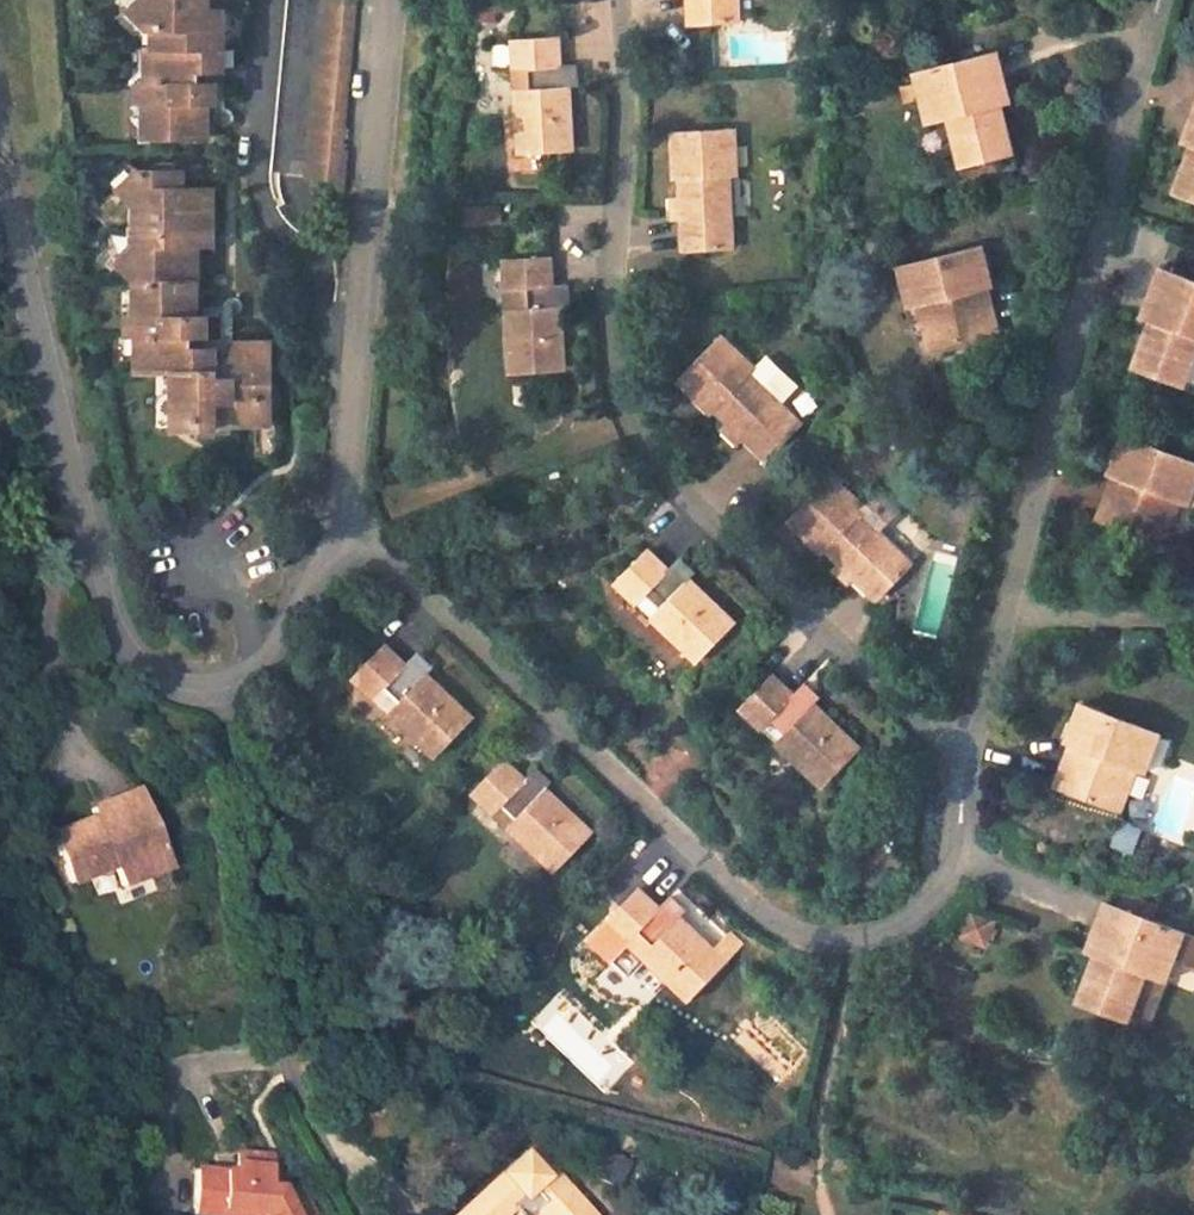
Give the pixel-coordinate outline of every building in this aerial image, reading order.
[(228,11),(215,12),(214,0),(149,0),(149,2),(133,22),(151,39),(158,38),(158,59),(151,59),(153,95),(144,95),(145,113),(153,112),(156,145),(219,144),(218,122),(200,122),(200,109),(225,107),(224,89),(208,90),(208,75),(231,72),(228,11)] [(357,98),(364,0),(297,0),(283,178),(297,179),(348,183),(357,98)] [(736,0),(687,0),(687,21),(737,18),(736,0)] [(509,36),(517,151),(571,149),(567,84),(565,63),(555,64),(553,34),(509,36)] [(925,70),(937,118),(946,115),(959,162),(1010,149),(1000,106),(995,86),(1003,84),(996,52),(925,70)] [(565,63),(567,84),(575,84),(574,63),(565,63)] [(937,118),(925,70),(915,72),(927,121),(937,118)] [(995,86),(1000,106),(1009,105),(1003,84),(995,86)] [(1182,147),(1190,150),(1193,138),(1193,130),(1189,128),(1182,147)] [(685,183),(685,202),(676,202),(677,223),(686,221),(688,252),(738,251),(735,181),(744,180),(742,136),(679,138),(681,184),(685,183)] [(1190,150),(1176,191),(1193,197),(1193,138),(1190,150)] [(134,276),(152,292),(153,330),(148,330),(150,349),(159,349),(161,383),(197,381),(201,431),(221,431),(222,439),(239,437),(238,431),(294,429),(290,345),(250,347),(252,382),(232,383),(230,354),(207,355),(206,339),(222,338),(222,321),(198,322),(198,309),(211,308),(208,252),(226,251),(223,195),(221,195),(192,195),(192,179),(146,181),(128,202),(148,220),(150,258),(134,276)] [(915,304),(926,350),(992,332),(982,286),(987,285),(979,247),(915,263),(920,281),(911,284),(915,304)] [(507,259),(513,374),(568,370),(564,308),(562,286),(552,287),(550,257),(507,259)] [(897,267),(906,306),(915,304),(911,284),(920,281),(915,263),(897,267)] [(1141,326),(1127,366),(1178,384),(1193,340),(1193,285),(1152,270),(1140,302),(1149,305),(1141,326)] [(572,307),(571,286),(562,286),(564,308),(572,307)] [(1140,302),(1133,323),(1141,326),(1149,305),(1140,302)] [(787,403),(757,375),(762,369),(728,338),(686,384),(718,415),(722,411),(736,424),(728,432),(743,447),(751,439),(772,458),(807,422),(787,403)] [(803,386),(774,358),(762,369),(757,375),(787,403),(803,386)] [(1161,541),(1176,497),(1181,480),(1174,477),(1182,455),(1120,433),(1106,472),(1112,475),(1097,518),(1161,541)] [(1193,478),(1193,459),(1182,455),(1174,477),(1181,480),(1176,497),(1187,500),(1193,478)] [(912,560),(863,513),(868,507),(837,475),(792,521),(824,553),(828,549),(841,560),(833,568),(848,583),(856,575),(879,596),(912,560)] [(735,620),(689,578),(674,563),(668,569),(646,549),(614,581),(697,659),(735,620)] [(674,563),(689,578),(695,571),(681,557),(674,563)] [(427,670),(411,655),(404,662),(383,643),(353,675),(434,753),(472,714),(427,670)] [(411,655),(427,670),(433,664),(417,649),(411,655)] [(866,743),(820,700),(803,684),(796,691),(776,672),(745,704),(828,783),(866,743)] [(803,684),(820,700),(825,694),(810,678),(803,684)] [(1139,766),(1145,749),(1135,746),(1144,724),(1084,700),(1068,738),(1075,740),(1058,784),(1122,809),(1139,766)] [(1147,769),(1163,730),(1144,724),(1135,746),(1145,749),(1139,766),(1147,769)] [(595,831),(550,789),(534,773),(527,780),(506,761),(475,793),(557,871),(595,831)] [(534,773),(550,789),(556,783),(540,767),(534,773)] [(168,859),(141,790),(109,802),(112,810),(93,817),(53,832),(72,884),(119,867),(123,877),(168,859)] [(109,802),(91,809),(93,817),(112,810),(109,802)] [(1143,865),(1150,847),(1129,839),(1122,856),(1143,865)] [(126,886),(172,868),(168,859),(123,877),(126,886)] [(728,960),(682,917),(666,902),(660,908),(639,887),(608,920),(690,999),(728,960)] [(1173,929),(1151,919),(1137,914),(1142,902),(1123,894),(1118,906),(1104,901),(1092,931),(1101,934),(1092,955),(1076,995),(1126,1016),(1144,971),(1155,976),(1165,954),(1193,966),(1193,937),(1173,929)] [(666,902),(682,917),(688,910),(673,895),(666,902)] [(1155,907),(1142,902),(1137,914),(1151,919),(1155,907)] [(958,937),(985,948),(996,920),(969,909),(958,937)] [(1092,955),(1101,934),(1092,931),(1084,951),(1092,955)] [(1155,976),(1144,971),(1126,1016),(1145,1024),(1164,979),(1155,976)] [(462,1214),(512,1214),(516,1211),(516,1210),(521,1214),(538,1214),(539,1214),(596,1214),(537,1149),(462,1214)] [(303,1193),(284,1202),(264,1194),(268,1162),(234,1159),(234,1178),(193,1174),(190,1214),(314,1214),(303,1193)] [(943,1204),(941,1214),(975,1214),(976,1213),(943,1204)]
